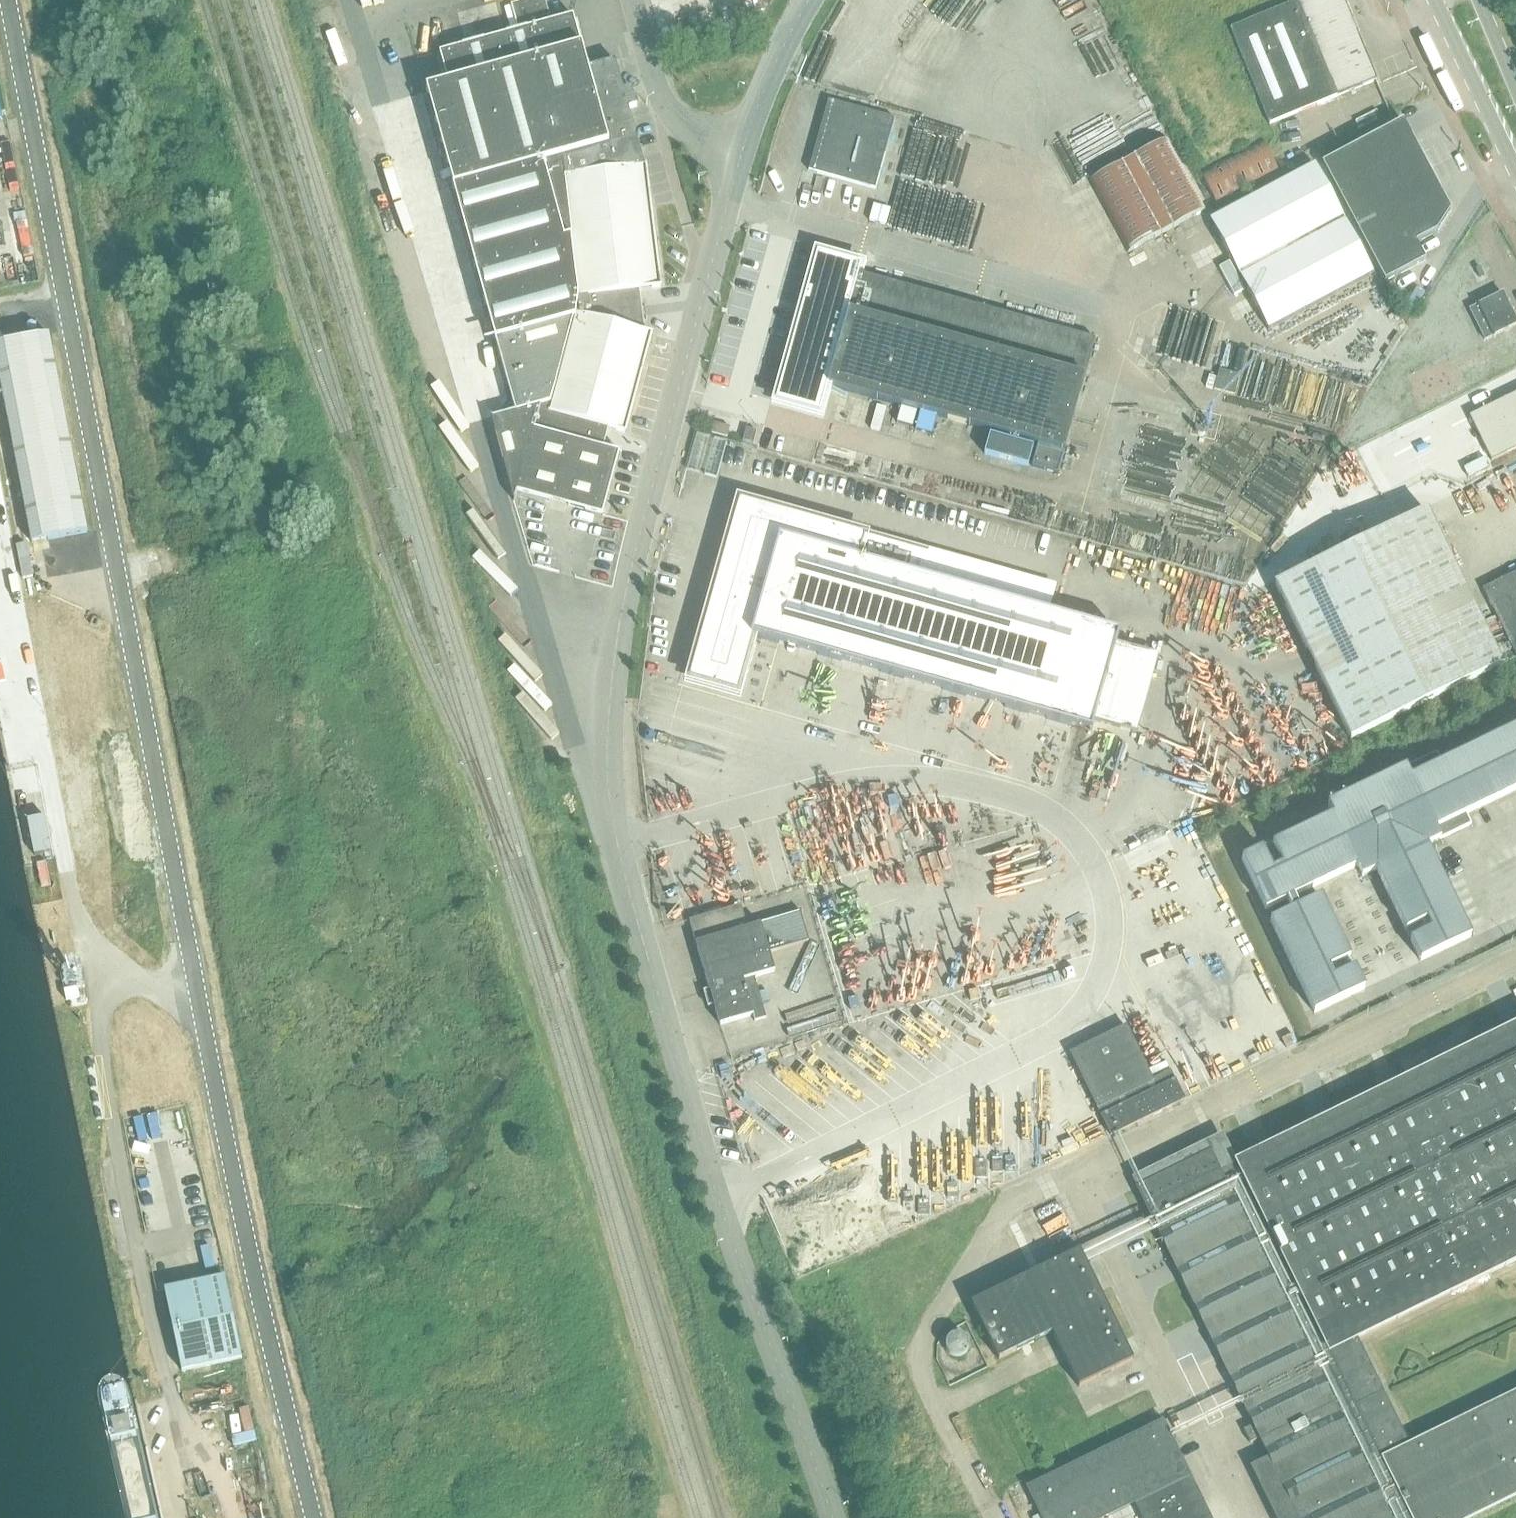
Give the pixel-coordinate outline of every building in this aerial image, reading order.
[(651,335),(652,334),(645,332),(639,289),(660,286),(645,165),(629,108),(637,105),(632,87),(624,90),(616,59),(588,67),(574,15),(552,22),(546,0),(528,0),(513,4),(520,30),(440,52),(449,82),(427,88),(515,411),(491,417),(514,501),(515,501),(517,492),(603,515),(620,452),(603,447),(608,428),(625,433),(651,335)] [(1377,81),(1343,0),(1300,0),(1230,29),(1269,125),(1335,98),(1377,81)] [(808,171),(875,190),(895,120),(829,101),(808,171)] [(1322,164),(1385,282),(1426,260),(1416,243),(1437,232),(1451,211),(1403,121),(1322,164)] [(1200,173),(1216,204),(1279,172),(1263,140),(1200,173)] [(1090,182),(1129,254),(1206,212),(1168,141),(1090,182)] [(1373,274),(1315,164),(1289,178),(1210,220),(1269,330),(1373,274)] [(877,203),(877,220),(892,220),(892,203),(877,203)] [(820,253),(778,400),(822,413),(829,385),(934,415),(980,427),(1064,450),(1094,340),(885,281),(871,277),(860,275),(863,265),(820,253)] [(1485,340),(1515,324),(1515,322),(1502,294),(1470,309),(1485,340)] [(32,543),(87,533),(49,335),(0,345),(0,377),(32,543)] [(739,363),(745,345),(725,338),(719,357),(739,363)] [(1491,461),(1515,448),(1515,393),(1469,416),(1491,461)] [(763,420),(761,444),(787,447),(789,423),(763,420)] [(711,433),(727,437),(729,427),(714,423),(711,433)] [(744,439),(755,442),(758,431),(747,427),(744,439)] [(1401,462),(1413,487),(1443,473),(1431,448),(1401,462)] [(741,572),(721,567),(689,678),(738,692),(754,637),(1071,726),(1071,725),(1092,731),(1095,721),(1137,733),(1141,718),(1099,706),(1112,659),(1155,671),(1159,656),(1116,644),(1119,634),(1099,629),(1099,628),(1049,613),(922,578),(929,554),(760,506),(741,572)] [(1275,585),(1312,660),(1420,607),(1463,585),(1427,510),(1275,585)] [(1515,656),(1515,571),(1483,587),(1515,656)] [(1420,607),(1312,660),(1350,738),(1502,664),(1463,585),(1420,607)] [(1242,859),(1266,910),(1287,900),(1293,911),(1272,921),(1315,1013),(1365,989),(1355,968),(1334,978),(1329,968),(1350,958),(1321,898),(1300,908),(1295,896),(1358,866),(1362,876),(1377,869),(1422,961),(1471,937),(1427,846),(1471,825),(1466,813),(1515,789),(1515,727),(1412,777),(1407,767),(1329,804),(1334,815),(1272,844),(1282,865),(1273,870),(1263,849),(1242,859)] [(33,817),(42,852),(59,848),(50,813),(33,817)] [(800,913),(761,924),(748,928),(742,905),(690,920),(710,991),(716,990),(720,1004),(715,1006),(720,1026),(753,1017),(755,1022),(816,1005),(807,974),(758,988),(755,978),(775,972),(770,954),(809,942),(801,911),(799,912),(800,913)] [(1211,1154),(1139,1189),(1175,1263),(1253,1425),(1244,1430),(1250,1443),(1260,1439),(1270,1459),(1251,1468),(1276,1517),(1467,1517),(1515,1494),(1515,1395),(1408,1447),(1356,1340),(1515,1262),(1515,1026),(1219,1171),(1211,1154)] [(1071,1055),(1111,1137),(1185,1101),(1170,1072),(1153,1081),(1126,1028),(1071,1055)] [(1130,1240),(1153,1236),(1151,1221),(1128,1226),(1130,1240)] [(1080,1388),(1134,1361),(1080,1251),(972,1304),(999,1360),(1053,1333),(1080,1388)] [(165,1290),(182,1371),(242,1359),(225,1277),(165,1290)] [(956,1331),(951,1349),(966,1353),(971,1336),(956,1331)] [(1197,1331),(1179,1332),(1180,1361),(1205,1360),(1205,1349),(1198,1349),(1197,1331)] [(225,1388),(228,1422),(252,1420),(249,1386),(225,1388)] [(1028,1487),(1040,1513),(1041,1514),(1034,1517),(1103,1517),(1113,1513),(1116,1517),(1210,1517),(1163,1421),(1028,1487)]
